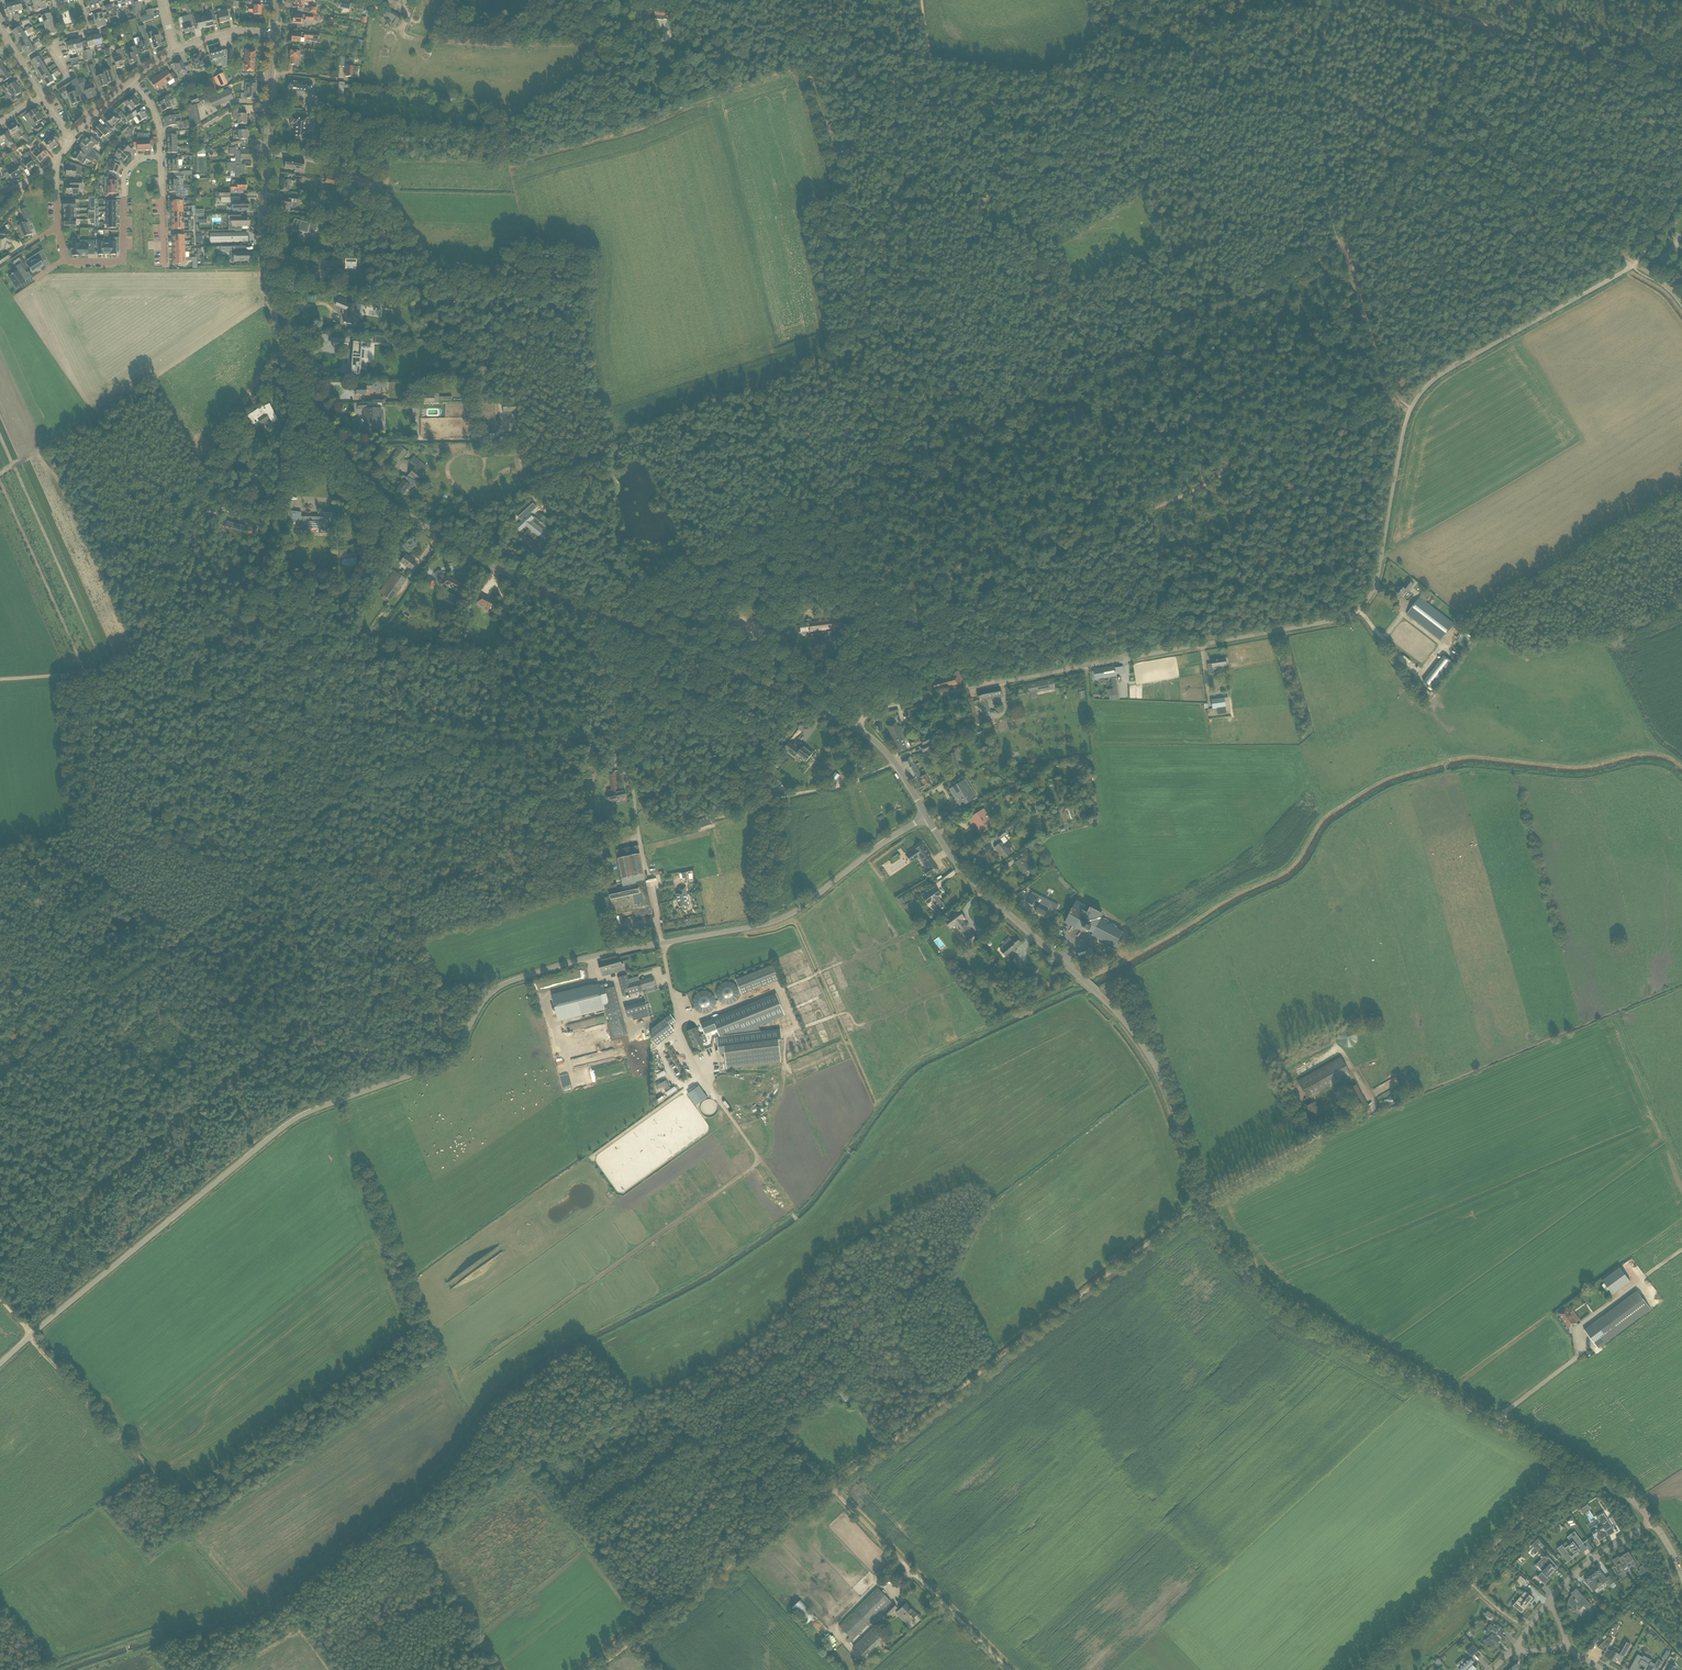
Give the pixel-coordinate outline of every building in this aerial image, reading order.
[(311,0),(294,0),(294,4),(298,4),(297,8),(304,8),(304,5),(303,5),(303,1),(311,2),(311,0)] [(17,1),(14,2),(16,11),(23,10),(22,6),(20,1),(17,2),(17,1)] [(45,1),(33,5),(36,12),(46,9),(46,8),(44,4),(46,4),(45,1)] [(226,10),(217,12),(218,18),(220,23),(229,21),(228,14),(231,13),(230,6),(231,7),(230,1),(230,3),(226,3),(226,7),(226,10)] [(16,11),(14,2),(11,3),(6,5),(8,13),(14,12),(16,11)] [(98,2),(89,5),(90,8),(90,7),(92,11),(91,11),(92,11),(101,8),(98,2)] [(111,11),(113,17),(117,16),(116,12),(115,6),(105,9),(107,13),(111,11)] [(254,12),(253,14),(261,15),(262,6),(254,6),(254,8),(249,8),(248,12),(254,12)] [(381,14),(383,15),(383,16),(385,18),(384,20),(396,26),(401,17),(398,16),(398,15),(385,8),(381,14)] [(668,18),(668,10),(656,9),(656,11),(652,10),(645,9),(643,26),(649,27),(650,19),(655,20),(656,19),(666,20),(667,17),(668,18)] [(208,17),(204,18),(206,27),(213,26),(212,19),(215,18),(213,10),(210,10),(210,13),(207,14),(208,17)] [(94,20),(95,23),(104,19),(102,13),(93,16),(95,20),(94,20)] [(41,17),(43,23),(53,20),(52,17),(51,17),(50,14),(41,17)] [(195,14),(192,15),(194,23),(197,22),(198,29),(206,27),(204,18),(200,19),(199,15),(196,16),(195,14)] [(154,19),(152,15),(148,16),(141,18),(143,23),(154,19)] [(194,23),(192,15),(185,16),(185,19),(182,19),(183,24),(185,33),(192,32),(191,26),(193,25),(193,26),(194,25),(194,23)] [(294,16),(294,15),(293,15),(293,23),(298,23),(302,24),(302,20),(312,21),(318,22),(318,17),(313,16),(303,15),(297,15),(297,16),(294,16)] [(104,19),(95,23),(96,25),(97,28),(97,29),(107,26),(104,19)] [(43,23),(46,30),(54,27),(53,23),(54,23),(53,20),(43,23)] [(14,37),(16,38),(24,33),(20,27),(23,26),(20,22),(14,26),(17,29),(12,32),(15,36),(14,37)] [(149,42),(146,34),(144,26),(140,27),(142,36),(138,38),(140,43),(138,44),(139,48),(141,53),(148,51),(147,46),(150,44),(149,42)] [(54,27),(46,30),(48,36),(57,33),(56,30),(54,27)] [(148,34),(146,34),(149,42),(152,41),(155,49),(162,46),(160,41),(161,41),(159,36),(155,37),(153,32),(148,34)] [(292,34),(291,42),(291,41),(297,42),(300,42),(300,39),(310,39),(309,41),(317,42),(317,41),(319,41),(319,35),(310,34),(301,33),(296,32),(296,34),(292,34)] [(18,41),(20,44),(27,39),(24,33),(16,38),(18,42),(18,41)] [(95,35),(93,36),(95,46),(96,50),(106,47),(105,44),(102,45),(101,40),(100,35),(99,35),(96,36),(95,35)] [(87,38),(86,38),(87,44),(88,48),(95,46),(93,36),(90,37),(87,38)] [(21,47),(23,51),(31,46),(27,39),(20,44),(22,47),(21,47)] [(73,41),(76,50),(78,50),(78,52),(83,51),(82,45),(80,40),(76,41),(76,40),(73,41)] [(74,51),(76,50),(73,41),(71,41),(71,42),(67,43),(69,52),(74,51)] [(31,46),(23,51),(24,52),(25,52),(28,56),(32,53),(35,52),(31,46)] [(131,54),(127,55),(128,59),(130,65),(137,62),(135,56),(138,55),(137,50),(136,47),(129,49),(131,54)] [(228,51),(226,51),(226,50),(222,51),(221,47),(209,51),(212,60),(220,57),(222,63),(221,64),(222,68),(228,67),(228,61),(228,51)] [(300,49),(300,48),(299,48),(299,51),(291,50),(290,57),(291,57),(290,65),(295,65),(295,66),(298,66),(299,66),(299,63),(298,61),(299,55),(306,56),(305,59),(311,59),(311,50),(303,49),(300,49)] [(116,51),(118,57),(113,59),(115,64),(117,69),(124,67),(123,64),(123,62),(122,62),(122,61),(125,60),(122,49),(116,51)] [(246,64),(245,71),(254,71),(255,50),(245,49),(244,64),(246,64)] [(85,51),(82,52),(84,61),(87,61),(93,59),(90,50),(86,51),(85,51)] [(208,67),(205,56),(200,57),(199,54),(190,57),(191,62),(193,67),(196,66),(197,66),(198,69),(198,70),(203,68),(208,67)] [(33,66),(34,68),(42,63),(39,57),(31,61),(34,66),(33,66)] [(174,64),(176,69),(179,75),(184,73),(186,77),(187,77),(189,81),(190,81),(192,80),(193,80),(190,71),(187,72),(183,65),(181,60),(174,64)] [(37,71),(39,74),(46,69),(42,63),(34,68),(36,71),(37,71)] [(345,77),(346,77),(353,77),(354,71),(357,72),(357,68),(352,67),(346,67),(345,77)] [(9,72),(8,70),(6,71),(4,68),(0,70),(0,77),(9,72)] [(40,77),(42,80),(50,75),(46,69),(39,74),(40,76),(40,77)] [(104,74),(104,75),(107,84),(114,81),(113,76),(110,69),(107,70),(108,72),(104,74)] [(160,73),(161,74),(168,83),(173,79),(170,74),(167,70),(164,72),(163,71),(160,73)] [(0,77),(0,80),(1,79),(3,82),(7,80),(12,77),(9,74),(10,73),(9,72),(0,77)] [(213,78),(218,88),(228,84),(223,73),(213,78)] [(107,84),(104,75),(100,76),(99,74),(96,75),(98,82),(100,88),(107,85),(107,84)] [(158,75),(155,77),(162,87),(168,83),(161,74),(158,76),(158,75)] [(50,75),(42,80),(43,82),(44,82),(46,86),(54,81),(50,75)] [(162,87),(155,77),(153,79),(153,80),(150,82),(157,91),(162,87)] [(70,94),(68,95),(69,98),(70,102),(71,101),(72,105),(81,102),(79,97),(82,96),(81,94),(82,94),(79,87),(79,85),(77,79),(71,82),(73,89),(72,90),(73,93),(70,94)] [(9,94),(18,88),(19,87),(17,85),(17,86),(15,82),(11,84),(9,81),(5,84),(2,86),(5,91),(7,90),(9,94)] [(287,89),(291,89),(291,90),(306,92),(307,87),(312,87),(313,83),(307,82),(292,81),(292,82),(288,82),(287,89)] [(79,85),(79,87),(82,94),(81,94),(82,96),(86,94),(88,100),(97,97),(95,91),(94,89),(90,90),(89,88),(86,89),(84,83),(79,85)] [(244,98),(255,99),(256,84),(248,83),(247,94),(244,93),(244,98)] [(18,88),(9,94),(10,96),(9,97),(10,98),(13,102),(20,98),(18,95),(21,93),(19,90),(18,88)] [(207,98),(213,108),(233,99),(229,88),(207,98)] [(161,102),(158,104),(162,112),(167,110),(171,108),(171,107),(175,105),(172,100),(171,100),(168,95),(165,96),(160,99),(161,102)] [(190,99),(192,105),(199,102),(197,96),(190,99)] [(130,98),(124,102),(127,107),(132,113),(134,112),(138,110),(139,109),(137,106),(139,104),(134,98),(132,100),(130,98)] [(292,99),(290,108),(307,111),(307,110),(317,112),(318,106),(314,106),(315,103),(308,102),(301,101),(301,102),(297,101),(297,100),(292,99)] [(227,108),(201,124),(203,128),(229,112),(227,108)] [(30,119),(27,121),(30,126),(33,129),(38,134),(44,128),(40,123),(39,121),(42,119),(36,109),(27,115),(30,119)] [(126,117),(125,118),(128,122),(134,118),(136,117),(139,122),(143,120),(148,117),(143,111),(141,112),(139,109),(138,110),(134,112),(132,113),(131,114),(126,117)] [(233,110),(233,118),(237,117),(238,124),(247,124),(246,114),(241,115),(241,110),(233,110)] [(110,114),(105,119),(108,122),(105,124),(106,125),(107,126),(110,130),(116,125),(121,120),(117,115),(114,118),(113,117),(110,114)] [(164,118),(166,127),(171,126),(182,124),(181,119),(174,120),(173,116),(164,118)] [(294,139),(305,140),(306,117),(291,116),(290,124),(295,124),(294,139)] [(184,128),(191,128),(189,120),(183,121),(184,128)] [(7,127),(10,132),(12,135),(16,133),(20,138),(22,137),(26,143),(30,141),(25,134),(22,135),(22,134),(19,131),(20,131),(14,122),(7,127)] [(95,131),(94,132),(98,136),(100,139),(103,136),(104,137),(108,133),(109,134),(111,131),(110,130),(107,126),(106,125),(103,128),(100,124),(96,128),(96,127),(95,128),(94,128),(94,129),(94,130),(95,131)] [(125,129),(120,133),(122,135),(129,128),(127,126),(124,128),(125,129)] [(0,144),(6,141),(9,147),(14,144),(6,132),(3,134),(1,131),(0,132),(0,144)] [(230,142),(231,146),(241,144),(242,144),(242,140),(246,139),(246,131),(238,131),(232,131),(232,141),(230,142)] [(44,142),(48,148),(52,152),(57,147),(56,147),(58,145),(56,143),(59,140),(54,134),(49,138),(44,142)] [(86,138),(79,145),(82,148),(94,159),(98,163),(99,161),(102,157),(99,154),(98,154),(92,149),(96,145),(97,146),(99,143),(95,140),(91,136),(88,140),(86,138)] [(144,151),(143,137),(137,138),(137,139),(133,139),(133,142),(134,147),(137,147),(137,151),(144,151)] [(149,137),(143,137),(144,151),(150,150),(150,147),(153,146),(153,138),(149,139),(149,137)] [(838,152),(836,152),(837,155),(839,155),(840,160),(848,157),(849,160),(855,158),(852,150),(853,150),(852,147),(851,147),(849,142),(836,147),(838,152)] [(40,151),(34,155),(37,158),(40,162),(47,156),(45,154),(47,152),(42,146),(41,144),(40,143),(38,145),(40,148),(38,149),(40,151)] [(116,153),(114,155),(119,159),(121,157),(124,160),(130,154),(128,153),(131,149),(127,146),(125,143),(122,147),(121,147),(116,153)] [(229,148),(229,154),(235,154),(235,163),(236,163),(242,163),(242,159),(251,159),(257,159),(257,150),(251,150),(241,150),(241,151),(238,151),(238,146),(235,146),(235,148),(229,148)] [(76,150),(72,157),(72,158),(73,159),(74,160),(75,160),(76,160),(80,163),(83,164),(86,159),(92,163),(94,159),(82,148),(81,150),(79,152),(76,150)] [(26,168),(27,168),(29,171),(35,166),(32,163),(35,161),(32,156),(29,152),(23,156),(27,161),(23,164),(26,168)] [(168,160),(169,167),(178,166),(182,166),(182,160),(182,156),(181,156),(177,156),(172,156),(172,160),(168,160)] [(303,170),(304,161),(286,158),(285,168),(303,170)] [(108,164),(111,165),(109,171),(118,174),(121,166),(118,165),(119,162),(110,159),(108,164)] [(7,172),(4,174),(5,177),(6,180),(10,177),(12,180),(17,176),(18,177),(22,175),(19,171),(22,169),(19,164),(18,162),(16,164),(10,167),(12,169),(7,172)] [(227,164),(227,171),(230,171),(230,177),(239,177),(239,174),(244,174),(245,165),(242,165),(242,163),(236,163),(236,164),(235,164),(227,164)] [(69,177),(75,177),(76,174),(81,175),(82,167),(80,166),(75,164),(75,168),(66,168),(66,176),(69,176),(69,177)] [(184,186),(183,179),(185,179),(184,175),(182,176),(180,176),(174,176),(174,180),(169,180),(170,186),(179,186),(184,186)] [(114,180),(114,177),(104,177),(104,187),(117,187),(117,180),(114,180)] [(279,191),(289,192),(290,184),(291,184),(292,180),(281,178),(279,191)] [(79,194),(79,188),(82,188),(82,180),(70,180),(70,185),(66,185),(66,194),(72,194),(72,195),(75,195),(79,194)] [(237,192),(242,192),(242,190),(246,190),(246,183),(238,183),(238,181),(232,181),(232,186),(231,186),(231,190),(237,190),(237,192)] [(906,185),(909,191),(915,188),(912,182),(906,185)] [(184,191),(184,186),(179,186),(170,186),(170,188),(169,188),(169,191),(170,191),(170,192),(173,192),(173,198),(185,198),(185,191),(184,191)] [(117,187),(104,187),(104,193),(105,193),(105,197),(113,197),(113,194),(117,194),(117,187)] [(285,208),(284,211),(290,212),(290,208),(291,203),(294,203),(294,202),(296,202),(297,200),(297,197),(290,195),(289,199),(282,198),(281,206),(281,208),(285,208)] [(240,197),(221,198),(221,203),(233,203),(233,210),(238,210),(238,211),(243,211),(243,210),(248,210),(248,202),(240,202),(240,197)] [(977,207),(976,208),(977,209),(976,214),(978,214),(980,214),(982,215),(983,208),(984,208),(986,201),(983,200),(978,199),(977,204),(977,206),(977,207)] [(65,202),(63,202),(63,209),(64,209),(64,208),(76,208),(76,200),(65,200),(65,202)] [(26,208),(21,210),(25,220),(30,218),(26,208)] [(228,214),(228,219),(230,219),(228,219),(228,226),(235,226),(235,228),(240,228),(240,226),(241,226),(248,226),(248,220),(248,219),(248,217),(243,217),(241,217),(241,213),(228,214)] [(204,214),(195,214),(195,215),(196,222),(199,222),(199,223),(207,223),(207,218),(204,218),(204,214)] [(294,219),(292,229),(293,230),(293,231),(296,232),(297,232),(298,231),(307,234),(308,232),(314,234),(318,223),(310,221),(310,224),(294,219)] [(64,220),(64,226),(70,226),(70,228),(76,228),(76,220),(64,220)] [(27,222),(18,225),(23,238),(32,234),(27,222)] [(8,239),(11,237),(6,229),(0,232),(0,246),(3,244),(6,249),(12,245),(8,239)] [(110,243),(110,244),(110,255),(117,255),(116,245),(119,245),(119,238),(116,238),(116,243),(110,243)] [(72,247),(70,247),(70,251),(72,251),(72,256),(80,256),(80,245),(80,240),(77,240),(77,244),(72,244),(72,247)] [(98,240),(96,240),(96,248),(98,248),(98,255),(104,255),(104,244),(104,243),(98,243),(98,240)] [(80,245),(80,256),(80,255),(88,255),(88,254),(88,251),(93,251),(93,242),(87,242),(87,245),(80,245)] [(235,261),(249,261),(249,253),(240,253),(240,246),(225,247),(225,252),(234,251),(235,261)] [(38,258),(28,265),(32,271),(33,273),(44,266),(38,258)] [(345,259),(345,270),(356,270),(356,260),(345,259)] [(315,265),(314,267),(315,267),(315,270),(310,270),(309,275),(322,276),(322,267),(342,268),(342,262),(314,260),(314,265),(315,265)] [(18,271),(12,275),(15,278),(12,280),(15,284),(18,283),(20,286),(25,283),(23,280),(25,279),(23,276),(27,273),(20,263),(16,267),(18,271)] [(321,292),(319,298),(324,300),(327,294),(321,292)] [(339,297),(336,305),(344,308),(347,310),(346,316),(345,322),(344,322),(344,323),(345,323),(353,324),(354,318),(357,318),(359,306),(356,305),(345,304),(343,303),(344,300),(344,299),(339,297)] [(351,374),(359,374),(361,342),(353,342),(351,374)] [(372,390),(372,387),(372,382),(368,382),(362,383),(361,383),(361,387),(356,387),(356,395),(359,395),(359,396),(363,396),(363,395),(366,395),(366,390),(372,390)] [(516,403),(504,403),(504,412),(516,412),(516,403)] [(262,406),(252,413),(248,416),(254,424),(258,421),(257,420),(267,413),(272,423),(273,422),(278,430),(282,428),(280,424),(286,421),(283,415),(277,418),(269,404),(263,407),(262,406)] [(378,414),(380,414),(380,408),(364,408),(364,415),(368,415),(368,421),(365,422),(366,429),(381,428),(381,421),(379,422),(378,414)] [(476,439),(487,438),(487,430),(483,430),(478,431),(477,431),(476,431),(476,435),(476,437),(476,438),(476,439)] [(401,446),(393,456),(399,461),(407,452),(401,446)] [(403,482),(401,484),(398,488),(404,493),(407,489),(408,490),(415,485),(413,483),(415,480),(416,481),(425,470),(427,467),(420,461),(417,464),(409,475),(411,477),(409,479),(403,476),(401,480),(403,482)] [(520,523),(515,527),(520,532),(520,531),(526,526),(540,536),(541,534),(547,539),(552,533),(546,528),(547,527),(543,523),(541,521),(540,522),(535,517),(535,518),(534,518),(530,514),(537,508),(533,503),(518,517),(521,520),(522,521),(520,523)] [(290,520),(300,521),(301,512),(291,511),(290,520)] [(302,529),(319,529),(319,528),(320,528),(320,533),(335,533),(335,528),(328,528),(328,526),(328,513),(323,512),(323,517),(303,517),(302,529)] [(538,543),(541,546),(546,541),(542,538),(538,543)] [(339,551),(340,556),(354,553),(353,548),(339,551)] [(400,562),(411,570),(416,562),(405,555),(400,562)] [(395,571),(380,593),(390,601),(406,579),(402,576),(395,571)] [(443,580),(441,583),(445,585),(443,590),(454,595),(452,598),(458,600),(461,593),(458,591),(459,588),(461,584),(445,576),(443,580)] [(1411,593),(1408,592),(1414,584),(1409,580),(1403,587),(1400,585),(1395,592),(1402,597),(1406,599),(1411,593)] [(476,602),(490,609),(494,601),(488,598),(488,597),(484,595),(482,594),(480,593),(478,598),(476,602)] [(1406,614),(1441,641),(1454,624),(1420,597),(1406,614)] [(500,619),(507,620),(509,611),(502,609),(500,619)] [(1457,639),(1458,645),(1463,648),(1469,647),(1472,643),(1471,636),(1466,633),(1460,634),(1457,639)] [(1423,682),(1435,691),(1455,665),(1444,656),(1423,682)] [(1211,660),(1212,668),(1227,666),(1226,658),(1211,660)] [(1124,673),(1123,666),(1115,668),(1114,666),(1094,670),(1094,671),(1092,671),(1093,679),(1095,679),(1095,680),(1116,676),(1116,675),(1124,673)] [(958,684),(964,683),(963,676),(957,677),(957,679),(956,679),(956,677),(931,684),(933,690),(949,686),(952,685),(952,686),(958,684),(957,680),(958,684)] [(1110,689),(1111,696),(1119,695),(1116,678),(1111,679),(1112,689),(1110,689)] [(1028,685),(1029,691),(1029,692),(1036,690),(1036,692),(1055,689),(1053,680),(1028,685)] [(979,699),(980,702),(982,713),(990,711),(987,700),(1002,697),(1001,694),(1000,688),(978,693),(979,699)] [(1211,700),(1213,709),(1225,707),(1224,698),(1211,700)] [(1217,715),(1225,714),(1224,707),(1215,708),(1217,715)] [(903,739),(905,738),(901,728),(898,729),(897,725),(895,725),(895,723),(887,726),(898,753),(907,749),(903,739)] [(812,753),(803,746),(799,751),(788,743),(784,749),(795,757),(797,754),(807,761),(812,753)] [(931,743),(920,747),(922,753),(927,751),(930,756),(936,753),(931,743)] [(957,759),(960,758),(958,748),(947,750),(951,769),(958,768),(957,759)] [(903,763),(919,790),(930,782),(926,774),(922,777),(917,769),(911,759),(903,763)] [(612,790),(608,791),(610,802),(622,800),(623,801),(627,800),(625,791),(618,792),(616,783),(617,783),(616,779),(610,780),(612,790)] [(961,800),(958,802),(961,807),(973,799),(972,799),(976,797),(971,788),(966,779),(952,787),(961,800)] [(975,821),(982,833),(994,825),(984,809),(974,815),(973,816),(969,819),(968,819),(971,823),(975,821)] [(997,836),(1000,839),(1006,835),(1004,831),(997,836)] [(1011,853),(1009,849),(1012,847),(1008,841),(1005,844),(1003,841),(995,847),(1000,854),(1000,853),(1004,858),(1011,853)] [(915,850),(909,854),(913,859),(919,855),(922,861),(924,860),(925,862),(928,860),(925,862),(930,868),(925,871),(929,876),(939,870),(935,865),(931,858),(930,858),(931,858),(931,857),(931,856),(930,856),(922,844),(915,849),(915,850)] [(619,859),(618,859),(622,879),(621,880),(623,887),(637,884),(638,890),(619,894),(617,885),(608,887),(614,915),(635,911),(636,917),(652,914),(651,909),(652,909),(646,880),(638,845),(617,850),(619,859)] [(1019,854),(1021,857),(1028,852),(1025,849),(1019,854)] [(607,877),(604,863),(605,863),(604,856),(594,858),(599,879),(607,877)] [(1015,863),(1020,869),(1021,868),(1025,874),(1032,869),(1023,857),(1015,863)] [(677,895),(680,907),(689,905),(685,887),(679,888),(680,894),(677,895)] [(932,909),(937,916),(940,913),(939,911),(945,906),(937,897),(940,895),(936,888),(923,898),(928,904),(932,901),(936,907),(932,909)] [(1032,892),(1027,902),(1028,903),(1029,902),(1032,904),(1035,899),(1038,900),(1036,903),(1039,904),(1035,912),(1044,916),(1051,903),(1041,898),(1041,897),(1032,892)] [(376,899),(365,902),(369,914),(379,911),(376,899)] [(1100,920),(1103,914),(1077,901),(1074,906),(1072,905),(1064,921),(1082,930),(1082,929),(1088,932),(1089,931),(1092,933),(1091,935),(1115,947),(1123,931),(1100,920)] [(945,921),(950,929),(955,925),(961,934),(962,934),(965,938),(971,946),(974,944),(972,942),(976,939),(972,934),(971,934),(967,929),(968,929),(961,920),(964,918),(959,911),(945,921)] [(1001,952),(1005,957),(1021,943),(1016,937),(1011,941),(1009,939),(1004,943),(1007,947),(1001,952)] [(620,958),(599,964),(601,972),(607,970),(608,975),(611,974),(611,972),(613,971),(613,973),(619,972),(618,968),(624,966),(623,962),(621,962),(620,958)] [(1010,962),(1012,967),(1013,966),(1017,972),(1018,972),(1024,968),(1023,967),(1024,966),(1021,962),(1016,966),(1012,960),(1010,962)] [(744,993),(782,980),(776,964),(738,977),(744,993)] [(983,976),(990,983),(1000,973),(994,966),(983,976)] [(618,977),(623,996),(643,991),(642,989),(655,985),(653,977),(631,983),(630,980),(628,980),(627,975),(618,977)] [(723,1005),(742,997),(735,979),(715,987),(723,1005)] [(604,984),(556,996),(557,1001),(561,1017),(605,1005),(610,1022),(624,1018),(615,986),(605,989),(604,984)] [(776,993),(700,1023),(705,1034),(718,1029),(720,1036),(721,1036),(742,1034),(748,1033),(750,1033),(761,1031),(758,1026),(785,1015),(776,993)] [(634,1020),(651,1016),(648,1001),(625,1006),(627,1017),(633,1015),(634,1020)] [(652,1029),(651,1038),(657,1045),(674,1032),(670,1026),(675,1022),(670,1015),(652,1029)] [(1337,1033),(1337,1042),(1344,1047),(1352,1047),(1357,1040),(1357,1032),(1351,1027),(1343,1027),(1337,1033)] [(688,1031),(690,1036),(695,1048),(703,1045),(696,1028),(688,1031)] [(720,1036),(717,1037),(719,1055),(724,1054),(726,1070),(781,1063),(778,1040),(782,1039),(780,1029),(761,1031),(750,1033),(748,1033),(742,1034),(721,1036),(720,1036)] [(1306,1106),(1312,1117),(1320,1112),(1312,1097),(1351,1075),(1340,1057),(1297,1081),(1308,1099),(1311,1104),(1306,1106)] [(1286,1073),(1288,1079),(1300,1074),(1298,1068),(1286,1073)] [(1344,1090),(1357,1113),(1369,1107),(1356,1084),(1344,1090)] [(688,1093),(697,1105),(707,1098),(698,1086),(688,1093)] [(1319,1118),(1322,1123),(1330,1118),(1328,1114),(1319,1118)] [(1617,1267),(1600,1280),(1610,1294),(1628,1281),(1617,1267)] [(1584,1330),(1598,1348),(1651,1309),(1637,1291),(1584,1330)] [(1577,1322),(1571,1314),(1572,1313),(1567,1306),(1558,1313),(1569,1328),(1577,1322)] [(838,1394),(844,1402),(849,1398),(843,1390),(838,1394)] [(1588,1504),(1580,1508),(1583,1513),(1591,1509),(1588,1504)] [(1607,1535),(1608,1535),(1606,1531),(1612,1527),(1607,1521),(1608,1520),(1604,1513),(1596,1517),(1600,1522),(1590,1529),(1592,1533),(1592,1532),(1593,1534),(1595,1538),(1596,1538),(1598,1541),(1603,1538),(1602,1538),(1604,1537),(1608,1535),(1607,1535)] [(1578,1552),(1580,1550),(1578,1547),(1583,1543),(1580,1538),(1574,1531),(1567,1537),(1572,1543),(1565,1548),(1562,1544),(1557,1548),(1568,1562),(1579,1553),(1578,1552)] [(1538,1538),(1531,1545),(1535,1549),(1539,1546),(1537,1544),(1540,1541),(1538,1538)] [(1615,1567),(1618,1571),(1627,1566),(1629,1568),(1636,1564),(1633,1560),(1634,1560),(1629,1552),(1626,1553),(1625,1552),(1620,1555),(1620,1556),(1613,1560),(1617,1566),(1615,1567)] [(1558,1568),(1549,1558),(1547,1561),(1544,1558),(1538,1564),(1545,1570),(1542,1572),(1537,1577),(1545,1584),(1549,1579),(1547,1577),(1548,1576),(1549,1576),(1554,1571),(1553,1571),(1555,1569),(1555,1570),(1558,1568)] [(1606,1578),(1599,1569),(1594,1573),(1593,1572),(1589,1574),(1590,1576),(1585,1580),(1593,1591),(1598,1587),(1596,1585),(1598,1584),(1599,1584),(1600,1583),(1602,1581),(1603,1583),(1607,1580),(1610,1585),(1614,1582),(1610,1575),(1606,1578)] [(1521,1587),(1526,1580),(1520,1575),(1519,1577),(1518,1579),(1515,1582),(1521,1587)] [(1569,1609),(1571,1610),(1571,1609),(1575,1611),(1576,1607),(1580,1608),(1581,1609),(1581,1608),(1584,1606),(1587,1609),(1591,1605),(1576,1588),(1571,1593),(1574,1595),(1571,1598),(1570,1597),(1569,1598),(1569,1599),(1568,1600),(1567,1604),(1566,1608),(1569,1609)] [(840,1627),(852,1639),(891,1601),(879,1589),(840,1627)] [(1529,1603),(1533,1598),(1532,1598),(1533,1597),(1525,1591),(1520,1596),(1522,1598),(1519,1602),(1517,1601),(1514,1605),(1513,1605),(1513,1606),(1522,1613),(1530,1604),(1529,1603)] [(802,1600),(794,1606),(807,1624),(816,1618),(802,1600)] [(884,1610),(887,1613),(889,1615),(897,1608),(892,1603),(884,1610)] [(896,1613),(907,1624),(917,1614),(906,1603),(899,1610),(896,1613)] [(1506,1638),(1499,1632),(1502,1628),(1498,1625),(1495,1628),(1491,1624),(1487,1628),(1492,1633),(1489,1637),(1489,1636),(1485,1641),(1493,1648),(1497,1644),(1497,1643),(1500,1640),(1502,1642),(1506,1638)] [(1613,1627),(1609,1633),(1614,1636),(1618,1629),(1613,1627)] [(853,1646),(864,1657),(882,1638),(872,1628),(853,1646)] [(1608,1637),(1598,1647),(1603,1650),(1605,1646),(1608,1648),(1613,1639),(1608,1637)] [(1603,1656),(1608,1659),(1608,1658),(1615,1662),(1616,1662),(1617,1660),(1621,1662),(1631,1644),(1625,1641),(1618,1653),(1612,1650),(1612,1651),(1607,1649),(1605,1653),(1604,1652),(1603,1653),(1604,1654),(1603,1656)] [(1473,1645),(1470,1648),(1466,1651),(1471,1657),(1478,1651),(1473,1645)] [(1644,1655),(1643,1657),(1638,1654),(1629,1669),(1638,1669),(1643,1669),(1639,1668),(1641,1665),(1645,1667),(1644,1669),(1658,1669),(1663,1661),(1658,1659),(1655,1664),(1651,1662),(1652,1660),(1644,1655)] [(1462,1665),(1459,1668),(1461,1669),(1475,1669),(1477,1669),(1472,1663),(1474,1662),(1470,1658),(1466,1662),(1464,1661),(1461,1664),(1462,1665)]
